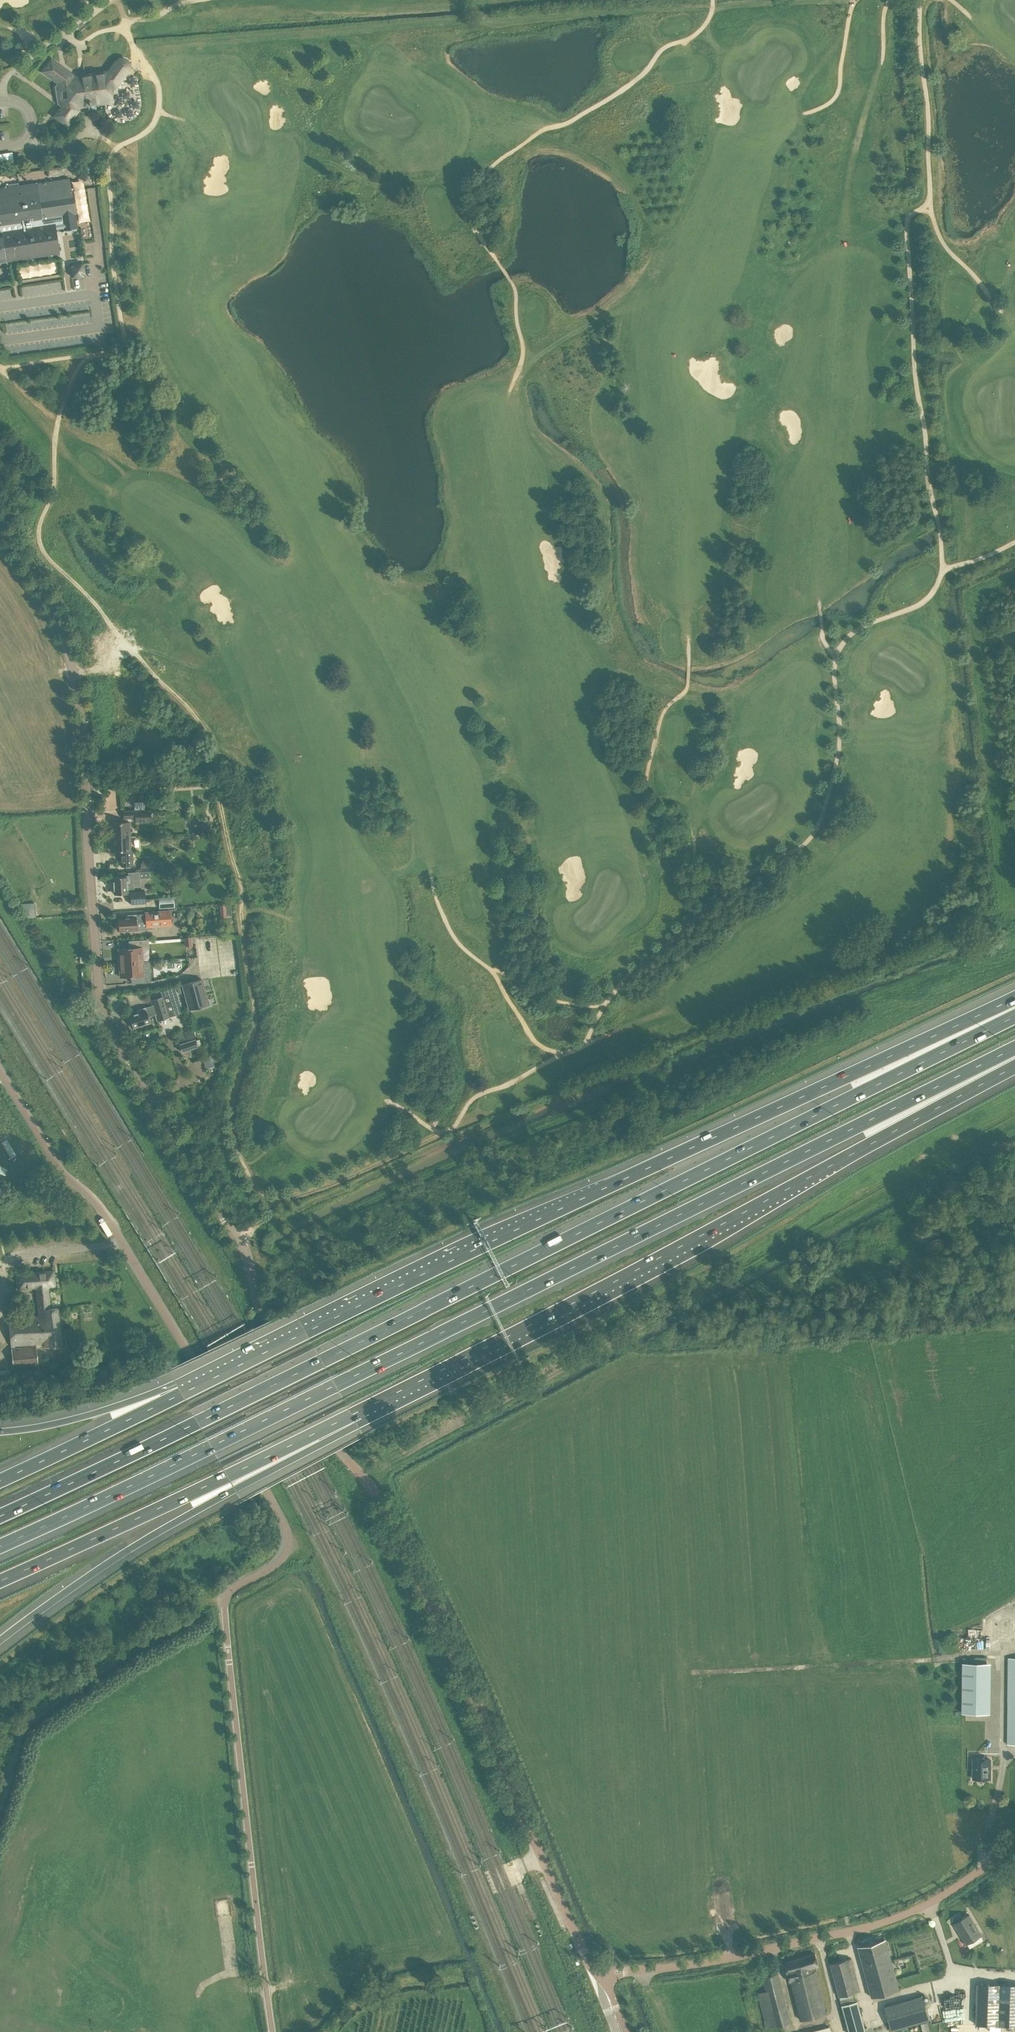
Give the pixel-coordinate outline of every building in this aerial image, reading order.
[(57,64),(51,59),(42,71),(58,83),(55,86),(56,95),(63,94),(63,97),(63,99),(66,101),(55,116),(67,125),(78,110),(78,107),(88,106),(89,108),(113,104),(111,89),(111,87),(117,86),(128,70),(130,67),(129,63),(127,60),(123,59),(119,59),(116,62),(108,72),(83,76),(72,78),(56,66),(57,64)] [(0,153),(0,164),(14,163),(13,152),(0,153)] [(60,253),(56,229),(63,228),(64,230),(64,231),(77,229),(77,228),(75,213),(77,213),(73,191),(72,191),(70,178),(37,183),(36,183),(18,186),(18,183),(9,184),(9,187),(0,188),(0,262),(60,253)] [(83,263),(71,265),(73,277),(84,275),(83,263)] [(24,290),(24,294),(64,290),(63,283),(30,286),(30,290),(24,290)] [(123,811),(123,812),(123,818),(135,818),(135,822),(151,821),(151,810),(123,811)] [(113,832),(113,836),(130,836),(129,822),(111,823),(111,832),(113,832)] [(130,836),(113,836),(113,841),(111,841),(112,851),(121,851),(121,866),(133,865),(132,850),(130,850),(130,836)] [(140,871),(154,870),(153,862),(140,863),(140,871)] [(129,872),(129,876),(114,877),(115,894),(127,893),(127,888),(133,888),(133,885),(139,885),(138,872),(129,872)] [(130,892),(131,904),(146,903),(145,891),(130,892)] [(160,907),(175,906),(175,895),(159,896),(160,907)] [(19,904),(28,917),(35,917),(34,903),(19,904)] [(219,905),(220,917),(226,916),(226,915),(232,915),(231,905),(225,906),(225,904),(219,905)] [(117,924),(117,929),(119,929),(119,931),(147,929),(147,927),(171,925),(170,910),(155,911),(155,910),(154,910),(154,911),(145,912),(145,913),(136,914),(136,915),(128,915),(128,917),(118,918),(119,924),(117,924)] [(118,949),(119,963),(144,961),(143,948),(148,948),(148,940),(130,941),(130,948),(118,949)] [(144,961),(119,963),(120,977),(132,976),(132,983),(150,982),(150,974),(145,974),(144,961)] [(182,984),(189,1009),(209,1004),(202,979),(182,984)] [(131,1020),(129,1021),(131,1027),(133,1026),(133,1027),(149,1022),(148,1017),(155,1015),(156,1020),(182,1012),(174,987),(173,987),(168,988),(161,990),(163,997),(151,1001),(153,1005),(137,1010),(138,1012),(129,1015),(131,1020)] [(184,1031),(187,1039),(195,1036),(193,1029),(184,1031)] [(198,1047),(195,1039),(180,1044),(182,1052),(198,1047)] [(203,1059),(206,1069),(221,1064),(217,1054),(203,1059)] [(429,1123),(436,1127),(440,1120),(433,1116),(429,1123)] [(7,1139),(2,1142),(11,1158),(16,1155),(15,1153),(7,1139)] [(54,1270),(16,1273),(18,1289),(36,1287),(39,1316),(8,1318),(13,1368),(38,1365),(36,1346),(15,1348),(15,1345),(44,1344),(45,1348),(62,1346),(58,1308),(50,1309),(48,1287),(55,1286),(54,1270)] [(993,1629),(993,1619),(984,1619),(984,1629),(993,1629)] [(963,1639),(951,1634),(946,1645),(957,1651),(963,1639)] [(991,1663),(962,1662),(961,1713),(990,1713),(991,1663)] [(973,1759),(972,1770),(972,1778),(990,1778),(990,1759),(973,1759)] [(982,1934),(969,1914),(954,1923),(966,1944),(982,1934)] [(872,1997),(899,1989),(886,1940),(858,1948),(872,1997)] [(827,2013),(816,1971),(817,1970),(816,1967),(819,1966),(815,1953),(784,1961),(790,1982),(791,1982),(801,2020),(827,2013)] [(849,2031),(863,2031),(867,2031),(858,2000),(857,2000),(855,1992),(860,1991),(851,1958),(830,1963),(849,2031)] [(766,1991),(758,1993),(763,2013),(767,2012),(770,2028),(778,2026),(791,2022),(779,1974),(762,1978),(766,1991)] [(1014,2025),(1014,1984),(977,1983),(976,2024),(1014,2025)] [(923,1995),(885,2006),(891,2030),(930,2019),(923,1995)] [(963,1998),(944,1999),(945,2019),(955,2018),(955,2010),(963,2010),(963,1998)] [(924,2031),(931,2031),(927,2021),(921,2023),(924,2031)]
